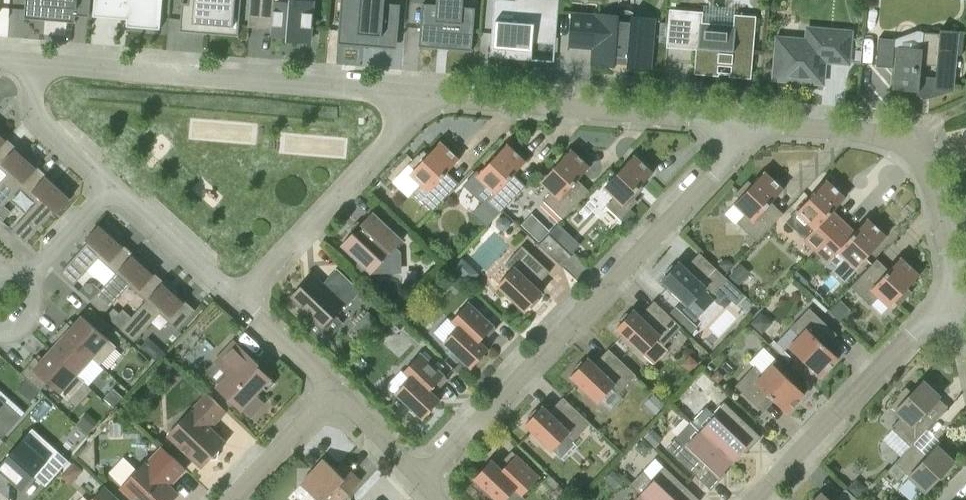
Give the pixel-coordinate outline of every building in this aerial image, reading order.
[(25,18),(27,18),(27,11),(58,14),(58,21),(76,22),(76,20),(75,20),(76,9),(77,9),(78,0),(26,0),(25,18)] [(93,16),(122,19),(123,13),(128,14),(127,19),(126,26),(161,29),(163,0),(95,0),(93,16)] [(189,3),(183,3),(180,31),(185,31),(185,30),(209,32),(209,28),(231,30),(230,35),(238,36),(241,0),(189,0),(189,3)] [(313,0),(251,0),(249,26),(274,29),(274,35),(294,37),(294,40),(311,42),(314,1),(313,1),(313,0)] [(348,45),(391,48),(392,32),(408,33),(410,5),(395,4),(395,0),(370,0),(370,2),(351,1),(348,45)] [(419,46),(438,48),(438,42),(448,42),(448,49),(472,50),(475,8),(463,7),(464,0),(437,0),(437,5),(423,3),(419,46)] [(514,21),(493,19),(490,55),(489,55),(489,57),(532,60),(533,42),(534,36),(555,37),(556,37),(559,0),(516,0),(514,21)] [(735,29),(701,26),(703,13),(670,10),(667,46),(692,48),(692,44),(699,44),(696,72),(718,74),(719,62),(732,63),(731,75),(751,77),(756,17),(736,16),(735,29)] [(656,17),(596,13),(596,15),(572,13),(569,46),(593,48),(592,65),(652,69),(656,17)] [(50,36),(51,23),(12,23),(12,36),(50,36)] [(850,63),(852,31),(808,28),(807,40),(778,37),(774,79),(824,83),(826,61),(850,63)] [(894,89),(920,91),(921,83),(936,84),(936,89),(954,90),(960,31),(941,29),(941,33),(924,32),(917,31),(914,32),(896,39),(879,37),(877,66),(893,68),(893,65),(896,65),(894,89)] [(9,139),(0,131),(0,148),(9,139)] [(0,182),(0,210),(21,186),(39,167),(25,154),(24,156),(8,142),(10,140),(9,139),(0,148),(0,167),(7,174),(0,182)] [(421,154),(410,165),(415,170),(411,173),(422,183),(413,192),(433,211),(460,183),(448,172),(460,159),(441,142),(428,155),(424,151),(421,154)] [(500,213),(526,185),(515,174),(527,161),(508,144),(478,175),(488,185),(480,194),(500,213)] [(564,219),(590,191),(578,179),(590,167),(572,149),(542,181),(552,191),(544,200),(564,219)] [(621,219),(625,215),(638,201),(632,195),(654,173),(635,155),(605,187),(616,197),(607,206),(621,219)] [(38,202),(13,229),(26,242),(55,210),(58,213),(71,199),(68,196),(69,195),(56,182),(54,184),(38,169),(40,168),(39,167),(21,186),(38,202)] [(784,189),(765,172),(753,184),(749,180),(736,194),(740,198),(735,203),(746,213),(738,222),(757,241),(784,213),(772,202),(784,189)] [(819,248),(845,221),(834,210),(846,198),(827,180),(797,212),(808,222),(800,230),(819,248)] [(11,211),(5,206),(0,211),(0,215),(4,219),(11,211)] [(354,232),(342,245),(359,262),(369,271),(371,273),(374,271),(391,271),(391,253),(397,247),(404,239),(374,211),(362,224),(365,226),(357,235),(354,232)] [(385,217),(396,227),(400,222),(390,213),(385,217)] [(502,215),(498,218),(498,225),(503,228),(508,228),(512,224),(512,219),(507,215),(502,215)] [(856,231),(845,221),(819,248),(838,267),(846,258),(857,268),(887,236),(868,219),(856,231)] [(549,230),(540,221),(530,232),(538,241),(549,230)] [(86,239),(89,241),(60,273),(74,285),(99,257),(116,273),(134,253),(133,252),(131,254),(116,240),(117,238),(103,225),(102,227),(99,225),(86,239)] [(562,265),(571,255),(564,249),(565,248),(550,234),(540,244),(562,265)] [(512,270),(498,285),(525,311),(543,292),(537,286),(534,284),(548,269),(523,245),(506,264),(512,270)] [(735,285),(700,252),(686,267),(680,261),(662,280),(689,305),(685,309),(696,319),(715,300),(718,303),(735,285)] [(105,313),(130,285),(147,300),(165,281),(163,280),(162,282),(146,267),(148,266),(134,253),(116,273),(101,289),(91,300),(91,301),(105,313)] [(920,275),(902,257),(890,270),(878,258),(851,286),(871,305),(880,296),(890,306),(895,301),(900,306),(913,292),(908,287),(920,275)] [(724,259),(719,264),(727,272),(734,264),(729,259),(724,259)] [(361,279),(369,271),(359,262),(352,270),(361,279)] [(739,266),(730,276),(739,284),(748,274),(739,266)] [(292,297),(323,326),(344,305),(346,307),(362,291),(338,268),(323,284),(313,275),(292,297)] [(442,276),(456,289),(463,282),(449,269),(442,276)] [(165,281),(147,300),(121,328),(135,341),(160,313),(178,329),(196,310),(194,308),(192,310),(177,295),(178,293),(165,281)] [(101,289),(94,283),(87,283),(80,290),(91,300),(101,289)] [(841,299),(830,311),(840,320),(851,309),(841,299)] [(682,327),(655,300),(641,315),(634,309),(617,328),(654,364),(668,349),(665,345),(682,327)] [(472,367),(489,349),(483,343),(497,328),(469,302),(452,321),(458,327),(444,342),(472,367)] [(68,322),(62,329),(93,357),(101,363),(117,346),(110,339),(102,333),(110,324),(91,306),(73,327),(68,322)] [(670,314),(676,320),(683,312),(677,306),(670,314)] [(107,315),(113,321),(120,313),(113,307),(107,315)] [(822,376),(839,358),(827,346),(838,334),(810,308),(791,327),(800,336),(790,346),(822,376)] [(369,312),(353,328),(367,341),(383,325),(369,312)] [(698,327),(689,318),(682,326),(691,334),(698,327)] [(77,375),(93,357),(62,329),(56,335),(61,340),(51,351),(77,375)] [(774,339),(770,344),(789,361),(793,357),(774,339)] [(268,391),(275,383),(249,358),(250,357),(234,341),(216,360),(229,371),(217,384),(251,417),(264,403),(255,395),(263,387),(268,391)] [(157,345),(150,352),(157,359),(164,351),(157,345)] [(589,357),(571,376),(599,402),(613,387),(619,393),(637,375),(609,348),(595,363),(589,357)] [(77,375),(51,351),(41,361),(36,357),(22,373),(41,390),(49,381),(61,393),(68,399),(84,381),(77,375)] [(410,378),(396,392),(405,401),(403,404),(411,412),(414,409),(424,418),(441,400),(435,394),(449,379),(421,353),(404,372),(410,378)] [(358,357),(351,365),(359,373),(366,365),(358,357)] [(166,377),(175,367),(166,359),(157,368),(166,377)] [(755,366),(736,386),(764,412),(775,400),(788,412),(805,393),(803,391),(774,364),(764,374),(755,366)] [(704,392),(713,381),(704,373),(695,383),(704,392)] [(40,391),(26,378),(17,388),(31,400),(40,391)] [(911,446),(914,443),(935,421),(925,413),(941,396),(924,380),(911,393),(907,389),(891,406),(902,416),(892,428),(911,446)] [(114,388),(105,398),(115,407),(124,397),(114,388)] [(124,404),(131,411),(142,399),(135,392),(124,404)] [(203,467),(227,442),(211,427),(227,411),(208,393),(168,434),(203,467)] [(656,395),(647,403),(656,412),(664,403),(656,395)] [(1,439),(21,417),(5,402),(0,397),(0,438),(1,439)] [(591,423),(564,397),(550,411),(543,405),(526,424),(553,450),(567,435),(574,441),(591,423)] [(715,419),(703,431),(733,459),(742,449),(748,443),(752,447),(762,437),(725,402),(712,416),(715,419)] [(685,443),(675,454),(711,489),(721,479),(717,475),(723,470),(733,459),(703,431),(694,422),(692,421),(690,423),(678,436),(685,443)] [(652,428),(645,436),(654,444),(662,437),(652,428)] [(644,437),(635,446),(645,455),(653,446),(644,437)] [(34,476),(40,470),(50,479),(51,480),(69,460),(54,447),(44,457),(23,439),(0,465),(0,470),(22,490),(34,476)] [(924,453),(914,443),(911,446),(888,471),(897,479),(905,471),(927,491),(954,462),(938,446),(926,458),(922,455),(924,453)] [(85,447),(78,455),(88,464),(95,456),(85,447)] [(164,447),(147,464),(146,463),(123,487),(137,499),(172,499),(178,494),(169,485),(186,468),(164,447)] [(475,478),(484,487),(481,489),(490,498),(492,495),(498,499),(506,499),(516,489),(523,495),(540,477),(513,450),(499,465),(492,459),(475,478)] [(324,458),(301,483),(319,499),(325,499),(329,496),(333,499),(343,499),(361,480),(346,466),(342,469),(337,470),(324,458)] [(62,475),(71,483),(83,470),(75,462),(62,475)] [(631,485),(642,496),(643,495),(648,499),(700,499),(664,466),(652,479),(644,471),(631,485)] [(613,469),(605,478),(614,486),(622,477),(613,469)] [(568,485),(577,494),(584,486),(576,478),(568,485)] [(866,487),(857,479),(849,488),(858,496),(866,487)] [(106,486),(93,499),(121,499),(106,486)] [(846,489),(837,499),(838,499),(858,499),(846,489)]
